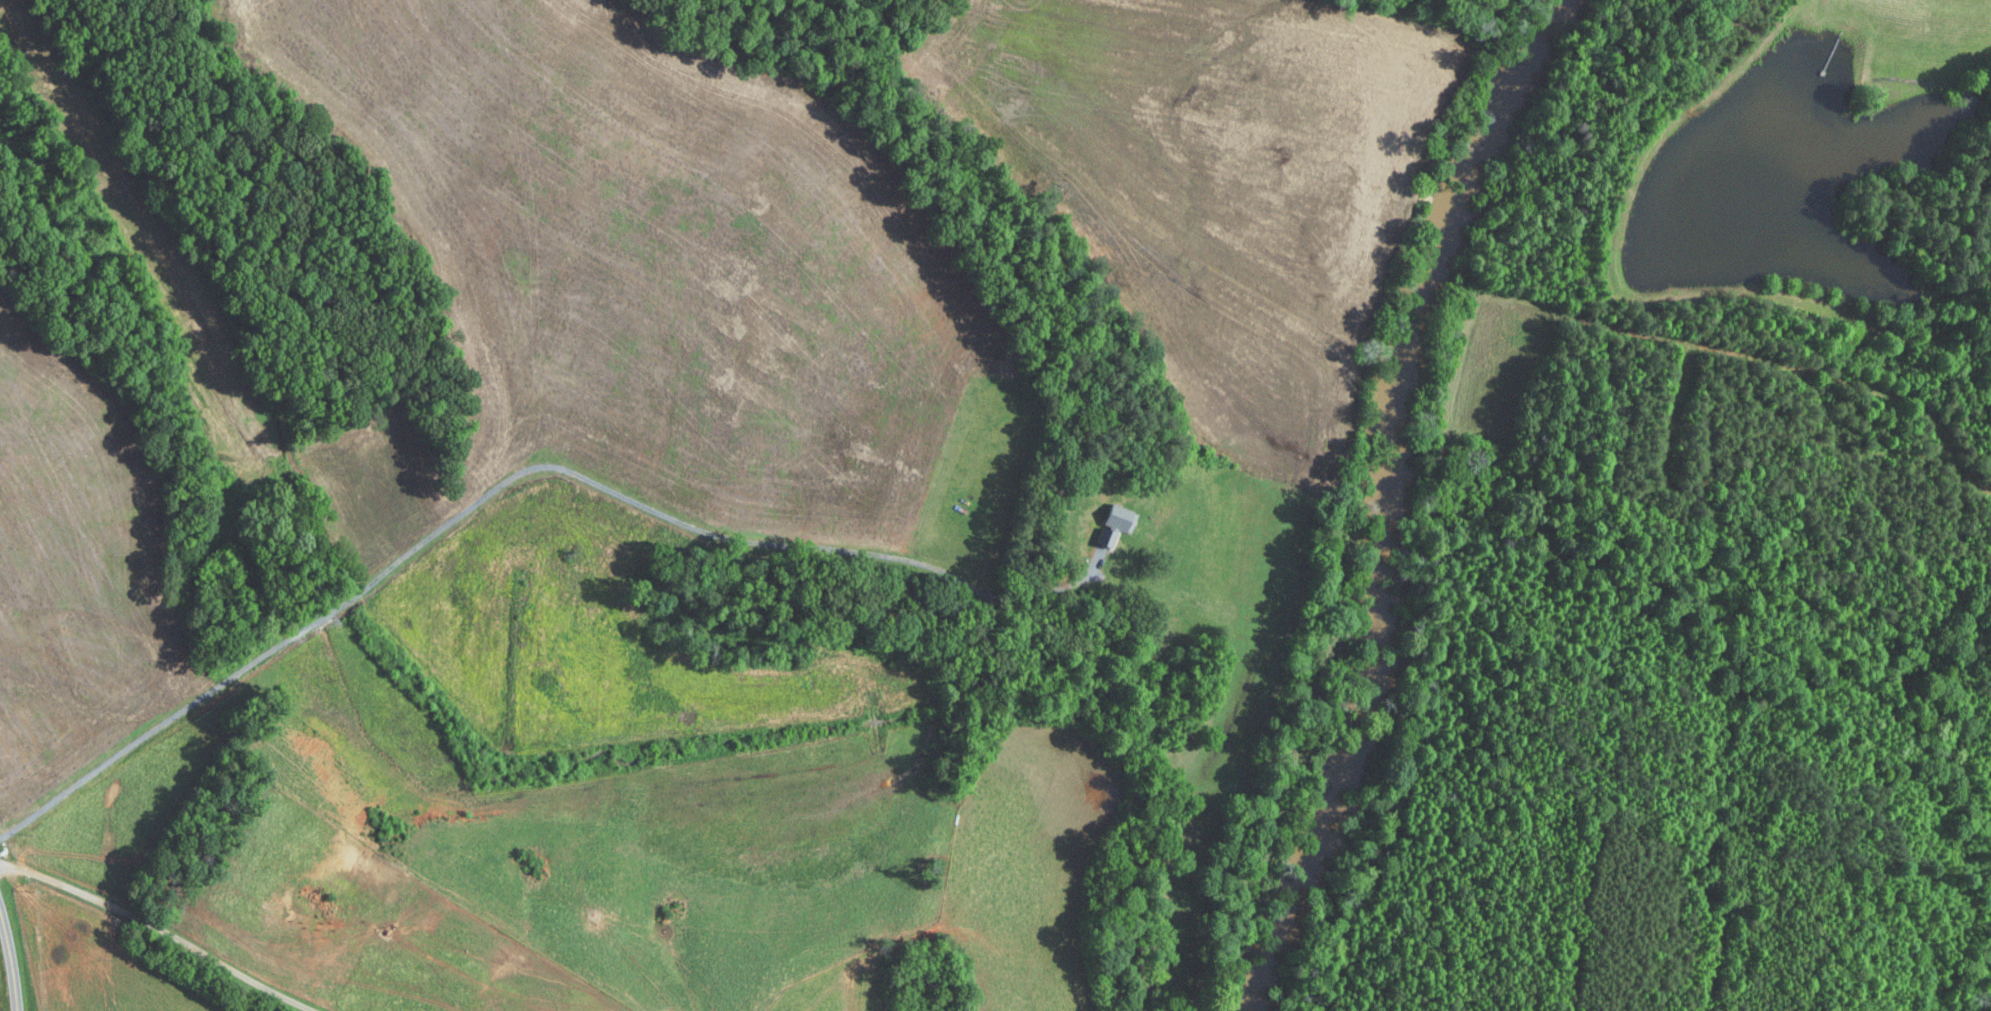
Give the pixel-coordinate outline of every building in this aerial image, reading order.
[(1107,523),(1132,532),(1139,512),(1114,503),(1107,523)] [(1111,547),(1118,530),(1105,526),(1099,542),(1111,547)]
